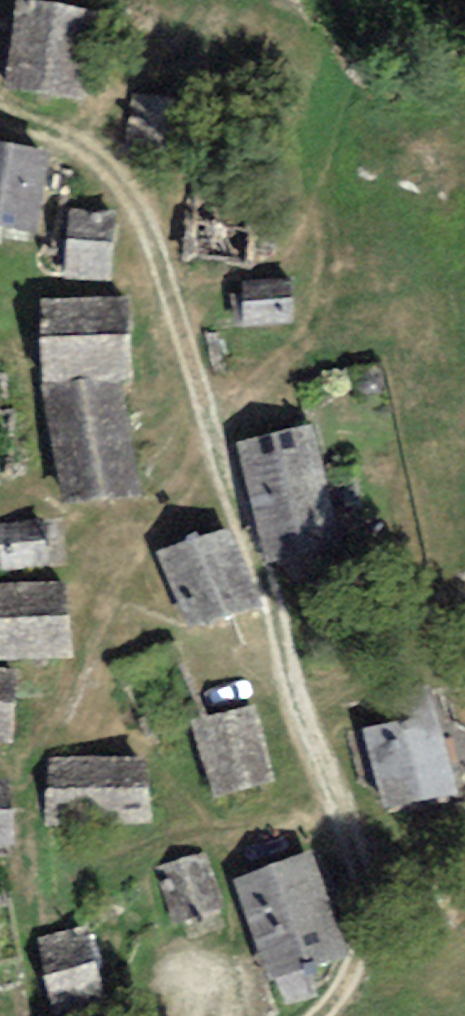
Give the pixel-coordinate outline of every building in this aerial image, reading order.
[(94,17),(14,6),(2,95),(82,106),(94,17)] [(180,101),(134,95),(126,155),(172,161),(180,101)] [(0,150),(0,231),(34,236),(47,158),(0,150)] [(185,176),(177,264),(250,271),(258,183),(185,176)] [(111,217),(67,216),(65,286),(109,287),(111,217)] [(292,281),(239,284),(242,328),(295,325),(292,281)] [(129,304),(41,306),(42,388),(120,386),(131,386),(129,304)] [(9,478),(10,422),(2,377),(0,377),(0,478),(9,478)] [(120,386),(42,388),(66,509),(140,501),(120,386)] [(312,427),(235,445),(264,568),(342,550),(312,427)] [(0,527),(0,575),(50,570),(45,522),(0,527)] [(227,534),(161,560),(193,640),(259,614),(227,534)] [(0,588),(0,665),(67,663),(65,586),(0,588)] [(0,671),(0,747),(8,747),(16,673),(0,671)] [(358,703),(382,816),(456,800),(432,687),(358,703)] [(256,708),(191,723),(213,805),(274,785),(256,708)] [(144,763),(48,759),(46,821),(144,825),(144,763)] [(0,787),(0,849),(12,849),(4,788),(0,787)] [(311,856),(234,883),(271,987),(348,959),(311,856)] [(205,857),(154,871),(176,924),(224,910),(205,857)] [(35,941),(52,1015),(76,1015),(105,1008),(86,931),(35,941)]
